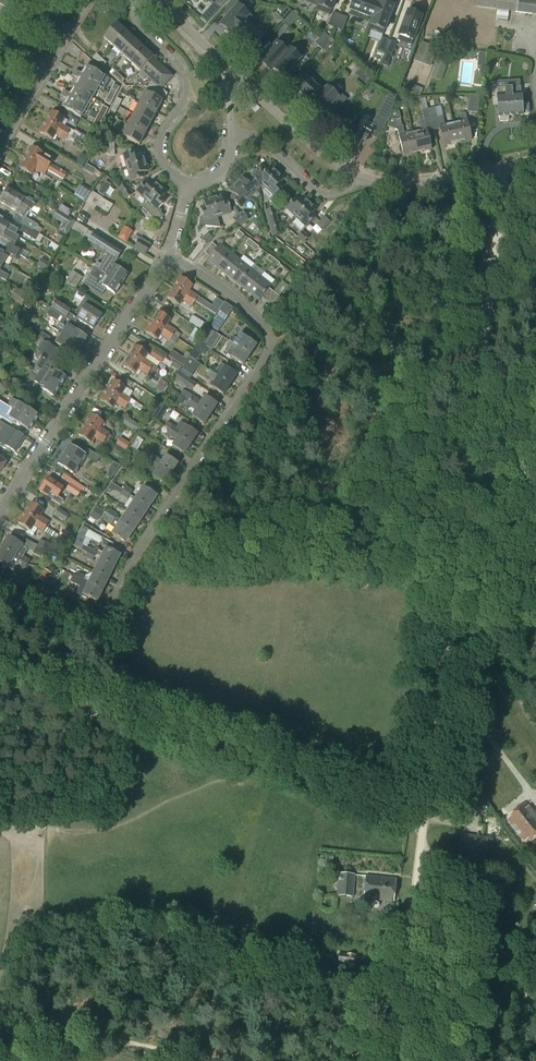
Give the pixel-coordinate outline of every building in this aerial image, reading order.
[(11,11),(11,10),(18,0),(0,0),(0,4),(11,11)] [(232,35),(234,32),(244,21),(252,12),(242,3),(244,0),(232,0),(227,6),(233,11),(221,25),(232,35)] [(317,7),(315,11),(329,16),(335,0),(320,0),(317,7)] [(364,0),(354,0),(349,16),(358,19),(360,14),(373,19),(378,5),(364,0)] [(474,6),(497,10),(517,12),(535,15),(535,0),(475,0),(474,6)] [(378,5),(373,19),(369,30),(383,35),(394,7),(380,1),(378,5)] [(214,3),(210,7),(216,13),(220,9),(214,3)] [(278,18),(283,23),(293,12),(287,7),(278,18)] [(293,12),(283,23),(289,28),(299,18),(293,12)] [(340,15),(333,12),(328,26),(336,29),(340,15)] [(421,17),(408,12),(397,41),(411,46),(421,17)] [(205,13),(200,18),(206,24),(211,19),(205,13)] [(340,15),(336,29),(343,31),(348,18),(340,15)] [(262,37),(244,21),(234,32),(252,48),(262,37)] [(113,46),(126,32),(117,24),(104,38),(113,46)] [(122,55),(135,41),(126,32),(113,46),(122,55)] [(330,38),(324,33),(315,43),(321,49),(330,38)] [(321,49),(327,54),(336,43),(330,38),(321,49)] [(389,40),(382,38),(377,51),(384,54),(389,40)] [(271,72),(273,69),(291,49),(291,48),(280,39),(260,62),(271,72)] [(389,40),(384,54),(392,56),(396,43),(389,40)] [(131,63),(145,49),(135,41),(122,55),(131,63)] [(438,49),(421,43),(414,61),(431,67),(438,49)] [(291,49),(273,69),(284,78),(304,55),(293,45),(291,48),(291,49)] [(141,72),(141,71),(153,58),(154,57),(145,49),(131,63),(141,72)] [(97,54),(93,58),(98,62),(102,59),(97,54)] [(161,89),(173,76),(153,58),(141,71),(151,81),(161,89)] [(441,81),(447,65),(438,61),(431,77),(441,81)] [(79,79),(74,87),(93,97),(99,87),(104,90),(110,80),(86,66),(82,74),(76,71),(73,76),(79,79)] [(110,72),(117,79),(120,76),(115,71),(113,70),(110,72)] [(366,83),(371,78),(365,73),(361,79),(366,83)] [(120,76),(117,79),(121,84),(125,80),(120,76)] [(305,77),(295,88),(296,89),(294,92),(299,97),(301,94),(313,104),(323,93),(305,77)] [(151,81),(145,92),(140,103),(157,112),(163,101),(154,97),(161,89),(151,81)] [(313,104),(310,107),(321,117),(330,108),(336,113),(348,100),(331,84),(323,93),(313,104)] [(422,89),(410,85),(406,96),(419,96),(422,89)] [(93,97),(74,87),(70,95),(64,91),(61,96),(67,100),(63,107),(81,118),(93,97)] [(520,88),(497,89),(499,117),(500,117),(500,122),(509,121),(509,117),(522,116),(522,115),(529,115),(530,113),(529,105),(528,103),(521,104),(520,88)] [(468,113),(478,114),(480,96),(469,95),(468,113)] [(151,123),(157,112),(140,103),(134,114),(151,123)] [(382,131),(387,118),(390,110),(382,107),(374,128),(382,131)] [(438,117),(435,108),(429,109),(432,123),(438,121),(443,146),(459,143),(454,124),(445,126),(443,116),(438,117)] [(420,152),(431,149),(425,124),(432,123),(429,109),(422,111),(424,120),(419,122),(420,129),(415,130),(420,152)] [(404,133),(399,112),(394,110),(388,127),(398,131),(404,155),(420,152),(415,130),(404,133)] [(92,111),(90,116),(95,119),(95,120),(98,115),(92,111)] [(68,135),(71,130),(61,124),(64,119),(52,112),(46,122),(68,135)] [(145,134),(151,123),(134,114),(128,125),(145,134)] [(459,143),(471,140),(465,114),(460,115),(462,122),(454,124),(459,143)] [(68,135),(46,122),(40,133),(52,140),(55,134),(66,140),(68,135)] [(140,145),(145,134),(128,125),(122,137),(140,145)] [(367,142),(370,136),(354,126),(345,141),(358,148),(362,139),(367,142)] [(32,147),(26,158),(47,171),(47,172),(49,173),(49,172),(63,180),(67,174),(51,165),(53,160),(43,154),(44,154),(32,147)] [(138,158),(136,151),(125,154),(129,168),(145,163),(143,156),(138,158)] [(76,162),(82,166),(88,157),(82,153),(76,162)] [(47,171),(26,158),(20,168),(32,175),(35,170),(44,176),(47,172),(47,171)] [(133,181),(144,178),(142,171),(147,170),(145,163),(129,168),(133,181)] [(266,172),(262,167),(252,178),(251,179),(248,182),(256,191),(262,185),(265,187),(277,174),(270,168),(266,172)] [(275,197),(283,188),(279,185),(283,180),(277,174),(265,187),(263,189),(265,203),(268,203),(274,196),(275,197)] [(250,197),(256,191),(248,182),(243,178),(237,185),(250,197)] [(105,182),(99,192),(105,196),(111,185),(105,182)] [(150,187),(145,182),(138,190),(148,200),(160,188),(154,183),(150,187)] [(126,184),(118,189),(121,194),(130,189),(126,184)] [(240,208),(250,197),(237,185),(232,190),(231,192),(235,196),(231,200),(240,208)] [(31,211),(36,203),(9,187),(5,194),(21,204),(30,210),(31,211)] [(158,210),(166,201),(161,196),(164,193),(160,188),(148,200),(158,210)] [(125,200),(133,195),(130,189),(121,194),(125,200)] [(30,210),(21,204),(5,194),(0,202),(17,212),(16,213),(23,217),(26,211),(29,212),(30,210)] [(222,203),(220,197),(212,200),(217,216),(218,216),(231,212),(228,201),(222,203)] [(309,204),(302,198),(298,203),(294,199),(287,207),(297,217),(309,204)] [(217,216),(212,200),(206,202),(208,207),(201,209),(203,218),(201,219),(200,226),(221,228),(218,216),(217,216)] [(308,227),(315,219),(312,215),(316,211),(309,204),(297,217),(308,227)] [(269,223),(278,221),(274,209),(266,211),(269,223)] [(75,221),(69,217),(58,211),(53,218),(63,224),(60,230),(66,235),(75,221)] [(238,215),(243,223),(248,220),(244,212),(238,215)] [(233,219),(237,226),(243,223),(238,215),(233,219)] [(324,231),(331,222),(324,216),(316,225),(324,231)] [(12,227),(14,225),(0,217),(0,225),(20,238),(23,233),(35,241),(40,234),(25,225),(25,226),(21,232),(12,227)] [(43,228),(25,218),(22,224),(25,226),(25,225),(40,234),(43,228)] [(281,234),(278,221),(269,223),(273,236),(281,234)] [(20,238),(0,225),(0,237),(11,243),(8,248),(20,255),(23,250),(14,245),(19,238),(19,239),(20,238)] [(124,228),(118,237),(127,243),(133,233),(124,228)] [(241,239),(244,235),(239,231),(235,235),(241,239)] [(304,243),(309,238),(302,232),(298,236),(304,243)] [(122,251),(94,233),(88,242),(107,255),(104,261),(101,265),(98,263),(94,269),(96,270),(121,285),(128,275),(113,265),(112,266),(110,265),(114,259),(116,261),(122,251)] [(207,245),(212,239),(207,234),(202,240),(207,245)] [(144,254),(149,246),(139,240),(134,248),(144,254)] [(217,269),(230,252),(220,244),(207,261),(217,269)] [(5,254),(0,251),(0,260),(4,263),(8,256),(17,261),(20,255),(8,248),(5,254)] [(228,277),(241,261),(230,252),(217,269),(228,277)] [(45,271),(49,263),(42,258),(37,266),(45,271)] [(238,285),(251,269),(241,261),(228,277),(238,285)] [(96,270),(94,269),(89,276),(101,284),(100,285),(115,294),(121,285),(96,270)] [(248,294),(261,277),(251,269),(238,285),(248,294)] [(0,271),(0,278),(5,281),(8,275),(0,271)] [(75,288),(83,278),(73,271),(66,282),(75,288)] [(259,302),(272,285),(261,277),(248,294),(259,302)] [(212,306),(199,297),(189,291),(193,285),(181,278),(174,288),(195,302),(196,301),(216,315),(223,304),(217,299),(212,306)] [(30,292),(35,284),(27,280),(23,287),(30,292)] [(21,308),(29,295),(17,288),(10,300),(21,308)] [(195,302),(174,288),(167,298),(179,306),(183,300),(193,306),(195,302)] [(37,289),(32,296),(40,301),(45,294),(37,289)] [(93,329),(97,323),(103,314),(89,305),(92,301),(86,297),(78,309),(82,312),(77,319),(93,329)] [(69,314),(72,310),(57,300),(51,310),(60,316),(61,316),(64,310),(69,314)] [(60,316),(51,310),(47,315),(63,326),(67,320),(61,316),(60,316)] [(159,312),(152,322),(178,339),(181,334),(176,331),(167,325),(170,320),(159,312)] [(219,312),(210,326),(217,330),(226,316),(219,312)] [(178,339),(152,322),(145,332),(157,340),(161,334),(170,340),(175,343),(178,339)] [(83,346),(88,339),(67,325),(62,333),(83,346)] [(225,337),(230,341),(250,354),(256,345),(244,337),(246,334),(235,327),(234,330),(231,328),(225,337)] [(210,349),(211,350),(215,344),(210,341),(215,333),(208,328),(199,342),(210,349)] [(48,342),(51,338),(42,333),(39,337),(48,342)] [(76,356),(83,346),(62,333),(56,343),(76,356)] [(52,371),(49,369),(57,358),(55,357),(57,354),(53,350),(55,348),(43,341),(36,353),(42,357),(34,370),(61,386),(66,378),(53,370),(52,371)] [(243,365),(250,354),(230,341),(227,346),(234,351),(231,357),(243,365)] [(205,356),(210,349),(199,342),(198,342),(193,349),(205,356)] [(151,370),(154,366),(145,360),(148,354),(136,346),(130,357),(151,370)] [(161,363),(165,357),(154,349),(150,355),(161,363)] [(182,365),(186,359),(172,351),(169,357),(182,365)] [(151,370),(130,357),(123,367),(135,374),(139,369),(148,375),(151,370)] [(187,367),(182,374),(190,380),(200,364),(190,357),(185,365),(187,367)] [(212,367),(210,370),(231,384),(237,374),(221,364),(217,370),(212,367)] [(54,397),(61,386),(34,370),(31,374),(37,377),(35,381),(43,386),(42,389),(54,397)] [(223,395),(231,384),(210,370),(207,375),(216,381),(212,387),(223,395)] [(182,374),(180,372),(175,379),(192,390),(196,383),(190,380),(182,374)] [(133,389),(135,384),(127,379),(124,384),(133,389)] [(162,393),(169,384),(162,379),(156,389),(162,393)] [(114,380),(108,391),(129,404),(140,412),(143,407),(122,394),(126,388),(114,380)] [(190,400),(192,396),(184,390),(181,394),(190,400)] [(129,404),(108,391),(101,401),(113,408),(116,403),(126,409),(129,404)] [(184,405),(188,400),(181,395),(177,401),(184,405)] [(202,402),(193,396),(190,401),(211,414),(217,404),(206,396),(202,402)] [(35,422),(39,416),(12,399),(8,406),(35,422)] [(190,401),(187,405),(196,411),(192,417),(204,424),(211,414),(190,401)] [(8,406),(3,403),(0,407),(0,412),(30,431),(35,422),(8,406)] [(163,414),(167,408),(160,403),(156,410),(163,414)] [(110,441),(113,436),(100,428),(103,422),(92,415),(85,425),(106,439),(106,438),(110,441)] [(135,432),(139,425),(127,417),(123,424),(135,432)] [(0,432),(0,442),(15,452),(25,438),(5,425),(0,432)] [(106,439),(85,425),(78,435),(90,443),(94,437),(103,443),(106,439)] [(184,454),(191,444),(171,430),(165,426),(162,431),(177,441),(173,446),(184,454)] [(183,432),(173,426),(171,430),(191,444),(198,434),(186,426),(183,432)] [(143,441),(138,438),(132,447),(137,450),(143,441)] [(75,474),(87,457),(70,445),(58,463),(75,474)] [(121,458),(124,452),(119,449),(115,454),(121,458)] [(151,459),(138,450),(135,456),(148,464),(144,470),(164,484),(171,473),(151,460),(151,459)] [(93,453),(89,458),(95,462),(98,456),(93,453)] [(178,463),(167,456),(163,462),(154,456),(151,459),(151,460),(171,473),(178,463)] [(125,469),(130,461),(123,457),(118,464),(125,469)] [(110,467),(116,472),(120,466),(118,464),(113,462),(110,467)] [(80,493),(84,487),(64,474),(62,478),(70,484),(66,489),(77,497),(80,493)] [(60,505),(63,502),(57,498),(64,488),(58,484),(59,482),(50,476),(40,492),(60,505)] [(130,495),(133,491),(126,486),(123,490),(130,495)] [(149,507),(157,495),(144,487),(136,499),(149,507)] [(127,499),(130,495),(123,490),(121,495),(127,499)] [(141,519),(149,507),(136,499),(128,511),(141,519)] [(46,527),(50,522),(41,516),(44,511),(31,502),(25,512),(46,527)] [(104,512),(96,507),(90,517),(97,522),(104,512)] [(64,522),(69,515),(59,508),(54,515),(64,522)] [(110,510),(108,514),(115,519),(118,515),(110,510)] [(133,531),(141,519),(128,511),(121,522),(120,523),(133,531)] [(46,527),(25,512),(18,523),(31,531),(34,526),(43,532),(51,537),(54,532),(46,527)] [(108,514),(104,520),(117,529),(112,535),(125,543),(133,531),(120,523),(121,522),(115,519),(108,514)] [(88,530),(82,526),(73,546),(81,550),(87,553),(95,557),(101,560),(114,566),(120,554),(119,554),(121,548),(102,537),(101,539),(104,547),(107,548),(104,553),(99,551),(98,548),(92,550),(83,546),(86,538),(84,537),(88,530)] [(28,563),(30,560),(23,556),(27,550),(22,546),(23,545),(10,537),(3,547),(20,558),(28,563)] [(50,551),(53,546),(40,540),(38,544),(50,551)] [(47,558),(50,551),(38,544),(34,552),(47,558)] [(20,558),(3,547),(0,552),(0,563),(8,568),(12,561),(17,565),(18,564),(25,568),(28,563),(20,558)] [(92,561),(95,557),(87,553),(85,557),(92,561)] [(108,578),(114,566),(101,560),(95,572),(108,578)] [(51,574),(46,570),(39,578),(44,582),(51,574)] [(95,572),(89,583),(103,590),(108,578),(95,572)] [(83,580),(76,577),(73,575),(70,582),(79,587),(76,594),(87,599),(87,597),(97,602),(103,590),(89,583),(83,580)] [(535,819),(535,815),(527,803),(507,819),(518,833),(535,819)] [(535,835),(535,819),(518,833),(525,843),(535,835)] [(472,856),(474,837),(462,835),(459,854),(472,856)] [(484,858),(487,838),(474,837),(472,856),(484,858)] [(353,897),(354,875),(339,874),(338,896),(353,897)] [(394,902),(396,879),(366,876),(364,899),(394,902)] [(363,964),(363,956),(339,953),(338,961),(363,964)]
